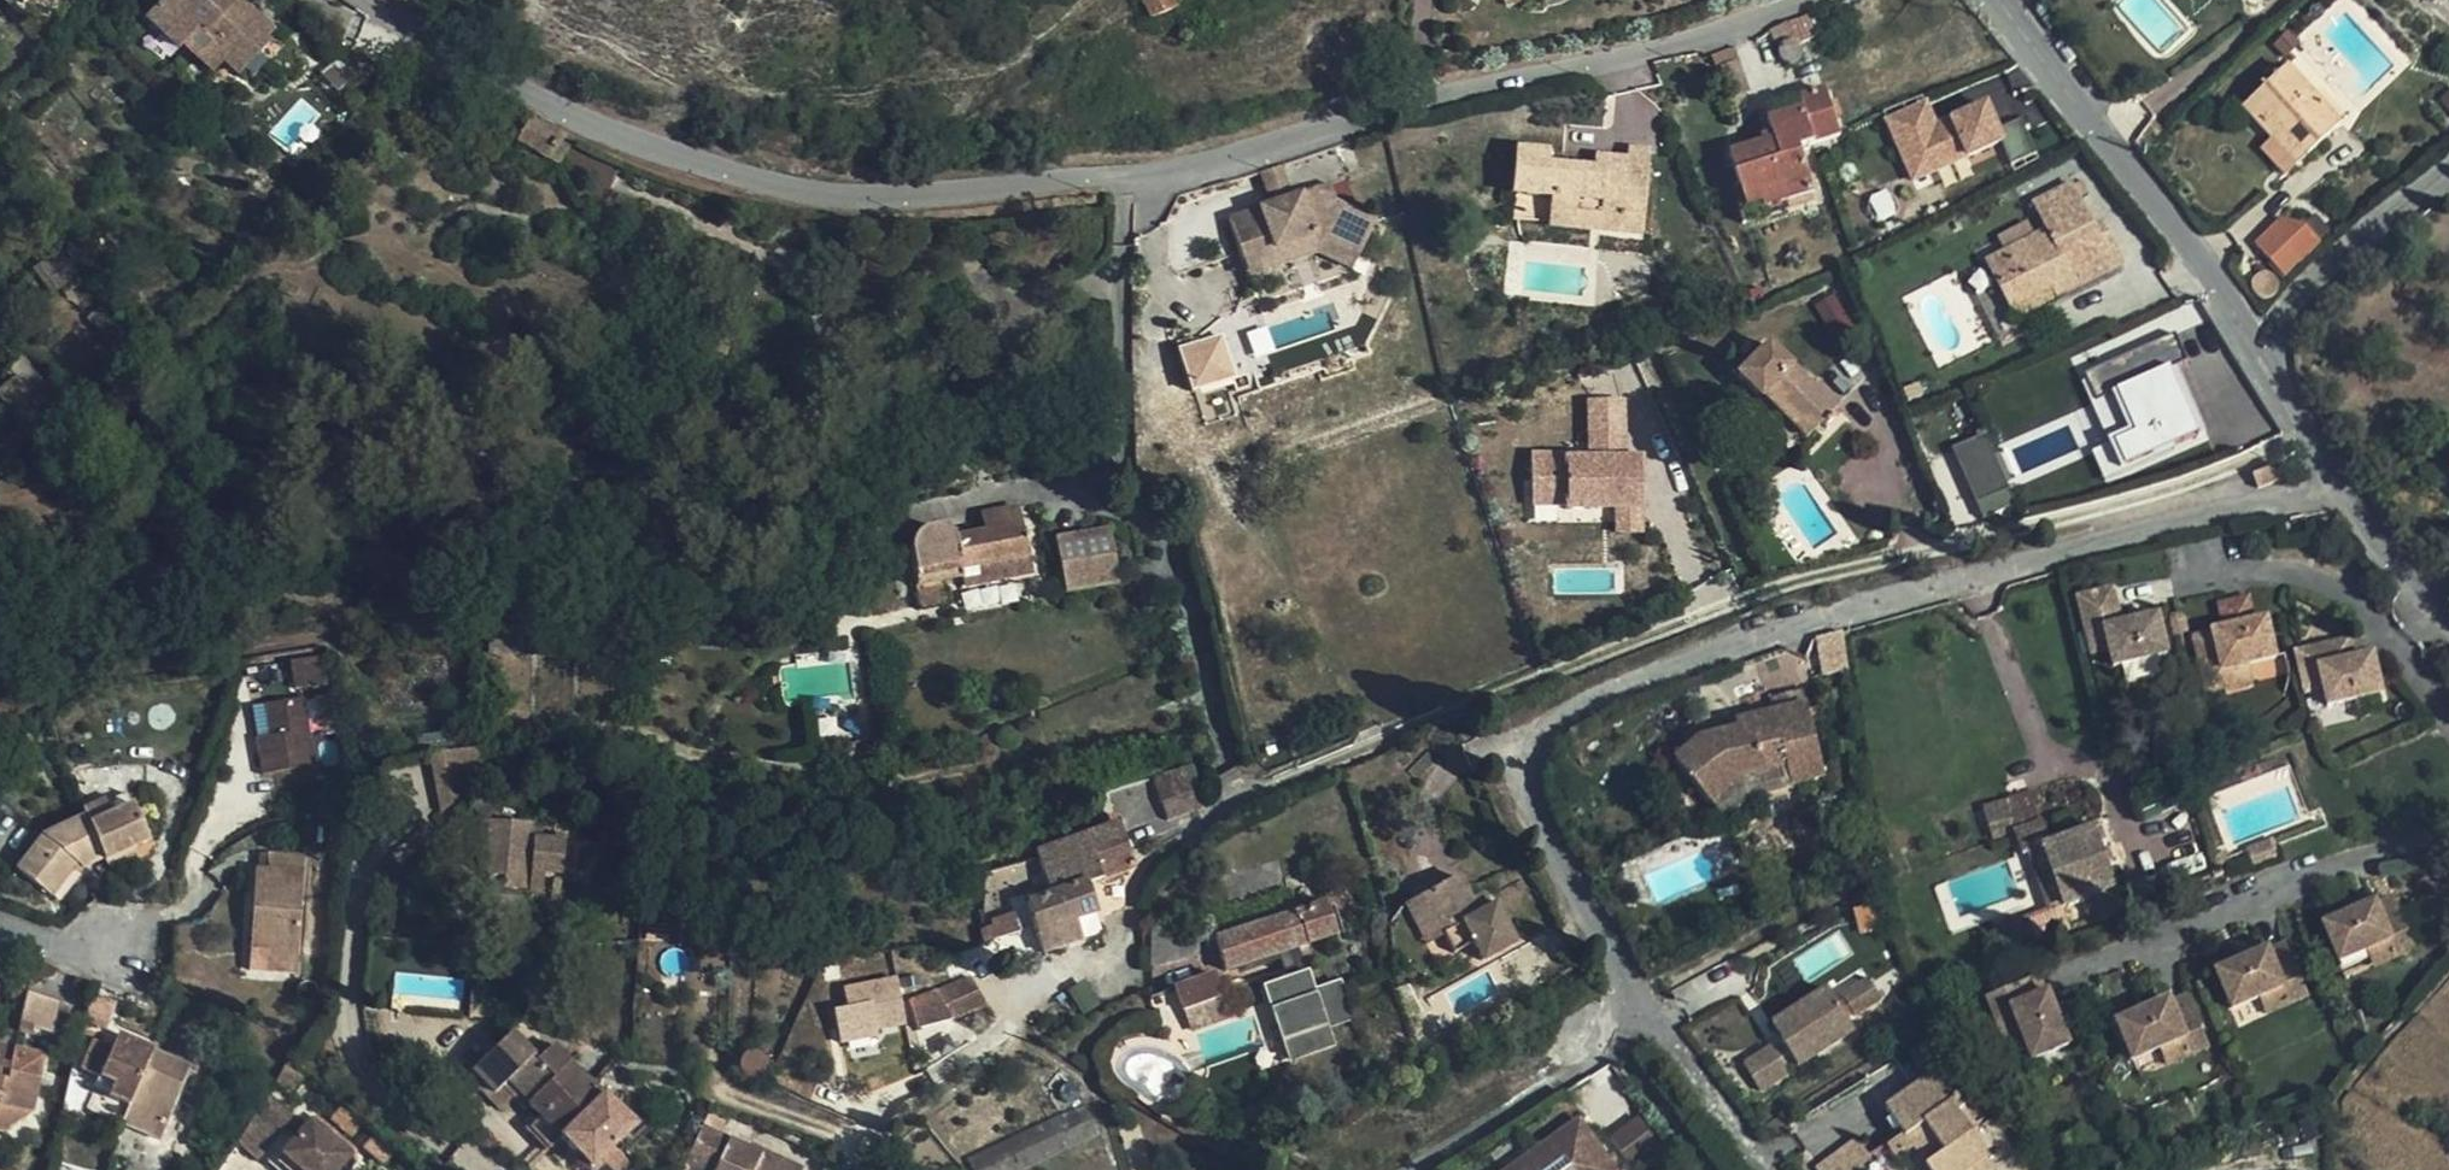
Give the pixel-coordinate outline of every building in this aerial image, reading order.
[(271,28),(249,7),(242,15),(227,0),(162,0),(145,17),(177,48),(202,25),(228,51),(221,59),(230,67),(271,28)] [(249,7),(243,0),(227,0),(242,15),(249,7)] [(1172,0),(1143,0),(1150,18),(1174,7),(1172,0)] [(1799,40),(1802,43),(1819,36),(1812,17),(1790,25),(1794,39),(1795,39),(1799,40)] [(1772,29),(1778,49),(1781,44),(1785,40),(1789,39),(1794,39),(1790,25),(1789,24),(1772,29)] [(273,30),(271,28),(230,67),(240,77),(271,44),(265,38),(273,30)] [(1804,50),(1803,46),(1802,43),(1799,40),(1795,39),(1794,39),(1789,39),(1785,40),(1781,44),(1778,49),(1778,50),(1781,58),(1786,62),(1793,64),(1798,61),(1803,57),(1804,50)] [(425,52),(409,43),(400,59),(416,67),(425,52)] [(1748,93),(1732,51),(1711,58),(1726,101),(1748,93)] [(2270,118),(2306,156),(2338,128),(2285,69),(2242,109),(2259,128),(2270,118)] [(1826,92),(1801,100),(1815,145),(1840,137),(1826,92)] [(1989,95),(1935,116),(1927,97),(1883,114),(1910,179),(2007,139),(1989,95)] [(1775,142),(1731,157),(1741,189),(1749,215),(1788,203),(1815,194),(1803,154),(1801,150),(1815,145),(1801,100),(1765,111),(1775,142)] [(561,134),(532,117),(519,142),(548,158),(561,134)] [(2294,167),(2306,156),(2270,118),(2259,128),(2294,167)] [(1508,220),(1548,223),(1550,210),(1602,215),(1601,229),(1641,233),(1650,150),(1629,148),(1628,157),(1625,185),(1612,184),(1612,168),(1596,167),(1596,169),(1548,164),(1550,152),(1516,148),(1508,220)] [(1335,149),(1281,168),(1292,201),(1231,222),(1245,263),(1316,238),(1360,258),(1376,222),(1334,204),(1328,189),(1347,182),(1335,149)] [(1598,154),(1596,167),(1612,168),(1612,184),(1625,185),(1628,157),(1598,154)] [(563,181),(610,189),(614,164),(568,156),(563,181)] [(2052,289),(2057,298),(2121,266),(2101,225),(2093,229),(2071,187),(2034,204),(2047,231),(1987,261),(2011,309),(2052,289)] [(1749,215),(1741,189),(1734,192),(1744,225),(1790,209),(1788,203),(1749,215)] [(1550,210),(1548,223),(1601,229),(1602,215),(1550,210)] [(2285,278),(2321,244),(2306,228),(2284,223),(2256,247),(2285,278)] [(1316,238),(1245,263),(1250,280),(1319,256),(1354,272),(1360,258),(1316,238)] [(2257,277),(2253,280),(2251,284),(2251,289),(2253,294),(2256,297),(2260,299),(2265,300),(2269,299),(2273,296),(2276,293),(2277,288),(2276,283),(2274,279),(2270,276),(2266,275),(2261,275),(2257,277)] [(2015,318),(2057,298),(2052,289),(2011,309),(2015,318)] [(1787,317),(1801,349),(1848,327),(1834,295),(1787,317)] [(1178,344),(1191,388),(1235,376),(1222,331),(1178,344)] [(2083,384),(2110,445),(2092,454),(2106,483),(2200,440),(2198,436),(2200,435),(2171,369),(2188,362),(2176,336),(2085,376),(2088,382),(2083,384)] [(1805,438),(1837,407),(1815,384),(1811,386),(1768,343),(1736,374),(1761,399),(1763,397),(1805,438)] [(1815,384),(1837,407),(1872,373),(1850,350),(1815,384)] [(22,355),(6,367),(15,377),(0,389),(0,397),(19,420),(45,400),(57,415),(69,404),(57,389),(52,392),(22,355)] [(1584,398),(1585,453),(1530,454),(1531,509),(1564,508),(1564,513),(1586,512),(1591,512),(1613,512),(1613,535),(1644,535),(1643,456),(1627,456),(1626,398),(1584,398)] [(2203,431),(2211,455),(2246,442),(2239,420),(2203,431)] [(1955,442),(1976,515),(2011,505),(1991,432),(1955,442)] [(917,523),(900,503),(873,524),(890,545),(917,523)] [(909,554),(916,587),(952,581),(963,579),(965,587),(1030,574),(1017,509),(982,517),(985,531),(953,538),(940,528),(934,527),(924,530),(916,535),(911,543),(909,554)] [(1061,576),(1115,564),(1109,528),(1054,540),(1061,576)] [(1119,583),(1115,564),(1061,576),(1064,593),(1119,583)] [(916,587),(919,602),(955,596),(952,581),(916,587)] [(2109,591),(2072,600),(2081,636),(2099,632),(2109,668),(2163,655),(2153,618),(2118,627),(2109,591)] [(955,596),(919,602),(921,612),(957,605),(955,596)] [(2208,694),(2227,689),(2223,671),(2243,666),(2276,657),(2268,621),(2216,634),(2217,636),(2196,640),(2208,694)] [(533,652),(533,629),(489,629),(489,652),(533,652)] [(1848,671),(1842,633),(1834,636),(1823,639),(1830,675),(1848,671)] [(2297,652),(2302,672),(2320,668),(2326,689),(2331,705),(2382,693),(2373,655),(2354,659),(2349,640),(2297,652)] [(328,654),(291,659),(296,690),(332,685),(328,654)] [(2223,671),(2227,689),(2246,684),(2243,666),(2223,671)] [(2320,668),(2302,672),(2308,694),(2326,689),(2320,668)] [(330,693),(316,696),(323,736),(337,734),(330,693)] [(1776,700),(1779,714),(1803,707),(1800,694),(1776,700)] [(304,697),(251,705),(262,775),(315,766),(304,697)] [(1803,707),(1779,714),(1764,717),(1761,707),(1734,714),(1738,731),(1701,740),(1676,761),(1726,820),(1751,801),(1795,790),(1793,783),(1825,775),(1807,706),(1803,707)] [(428,755),(434,790),(440,817),(484,784),(479,749),(428,755)] [(1203,809),(1190,767),(1154,778),(1167,822),(1203,809)] [(103,861),(105,865),(134,853),(132,850),(149,841),(132,806),(110,816),(104,801),(82,812),(84,818),(44,837),(17,870),(51,897),(75,865),(83,870),(103,861)] [(1086,836),(1101,880),(1118,874),(1134,868),(1118,824),(1115,825),(1112,817),(1105,819),(1109,827),(1098,831),(1086,836)] [(479,875),(505,878),(505,872),(530,875),(532,844),(528,843),(507,841),(509,824),(505,824),(504,827),(483,826),(479,875)] [(528,843),(528,835),(529,826),(509,824),(507,841),(528,843)] [(2028,854),(2044,848),(2036,825),(2016,833),(2023,856),(2028,854)] [(2106,826),(2094,831),(2107,869),(2119,864),(2106,826)] [(2094,831),(2044,848),(2064,908),(2114,891),(2107,869),(2094,831)] [(1085,884),(1085,886),(1101,880),(1086,836),(1035,854),(1046,887),(1050,897),(1085,884)] [(2250,852),(2255,866),(2281,856),(2275,841),(2250,852)] [(564,846),(533,844),(532,844),(530,875),(505,872),(505,878),(504,890),(542,893),(544,873),(562,874),(564,846)] [(2064,908),(2044,848),(2028,854),(2049,913),(2064,908)] [(2212,854),(2216,864),(2230,859),(2226,848),(2212,854)] [(134,853),(105,865),(109,873),(137,860),(134,853)] [(271,962),(297,964),(303,858),(288,857),(275,856),(267,856),(266,872),(255,871),(251,949),(271,950),(271,962)] [(1118,874),(1101,880),(1104,886),(1121,880),(1118,874)] [(1073,921),(1095,914),(1085,886),(1085,884),(1050,897),(1060,925),(1073,921)] [(1462,884),(1427,904),(1452,945),(1462,962),(1480,951),(1490,967),(1522,947),(1501,912),(1495,916),(1485,922),(1478,910),(1462,884)] [(1079,942),(1073,921),(1060,925),(1050,897),(1046,887),(1034,891),(1036,901),(1026,905),(1035,935),(1041,954),(1079,942)] [(2390,944),(2398,960),(2417,952),(2395,902),(2375,910),(2373,907),(2325,929),(2340,965),(2372,952),(2390,944)] [(1297,913),(1307,944),(1338,933),(1328,908),(1326,903),(1297,913)] [(1452,945),(1427,904),(1410,915),(1435,956),(1452,945)] [(1495,916),(1488,904),(1478,910),(1485,922),(1495,916)] [(1328,908),(1338,933),(1344,931),(1334,906),(1328,908)] [(1216,940),(1226,971),(1307,944),(1297,913),(1216,940)] [(978,933),(982,946),(1019,934),(1013,916),(989,923),(990,929),(978,933)] [(1198,932),(1150,926),(1151,966),(1196,957),(1198,932)] [(2379,968),(2398,960),(2390,944),(2372,952),(2379,968)] [(297,973),(297,964),(271,962),(271,950),(251,949),(250,970),(297,973)] [(2285,997),(2292,1013),(2311,1005),(2291,954),(2269,962),(2267,960),(2219,979),(2234,1018),(2265,1005),(2285,997)] [(1333,1049),(1327,1031),(1353,1021),(1339,981),(1313,991),(1307,972),(1261,988),(1288,1065),(1333,1049)] [(1175,988),(1183,1009),(1221,996),(1219,992),(1213,975),(1175,988)] [(839,991),(843,1012),(831,1015),(839,1050),(875,1042),(873,1034),(904,1028),(895,980),(839,991)] [(951,1020),(982,1005),(985,1004),(970,980),(967,981),(936,992),(951,1020)] [(2014,1016),(2022,1036),(2036,1067),(2074,1051),(2053,1000),(2048,1002),(2040,982),(1987,1004),(1996,1023),(2014,1016)] [(54,1029),(61,995),(28,989),(20,1022),(54,1029)] [(1795,1062),(1801,1070),(1858,1034),(1831,991),(1774,1027),(1787,1049),(1795,1062)] [(950,1020),(951,1020),(936,992),(909,1003),(916,1030),(950,1020)] [(1221,996),(1183,1009),(1190,1030),(1228,1017),(1221,996)] [(2272,1021),(2292,1013),(2285,997),(2265,1005),(2272,1021)] [(2138,1066),(2169,1054),(2189,1045),(2196,1061),(2215,1053),(2194,1003),(2175,1011),(2174,1008),(2122,1029),(2138,1066)] [(2004,1043),(2022,1036),(2014,1016),(1996,1023),(2004,1043)] [(528,1107),(562,1141),(563,1141),(582,1122),(575,1115),(597,1092),(592,1088),(568,1065),(563,1069),(554,1078),(548,1072),(511,1035),(471,1073),(494,1095),(503,1088),(512,1097),(524,1110),(528,1107)] [(191,1067),(118,1037),(99,1079),(113,1085),(107,1098),(129,1108),(120,1126),(159,1142),(191,1067)] [(2189,1045),(2169,1054),(2176,1069),(2196,1061),(2189,1045)] [(1776,1056),(1772,1049),(1745,1066),(1762,1094),(1790,1077),(1784,1068),(1776,1056)] [(1787,1049),(1776,1056),(1784,1068),(1795,1062),(1787,1049)] [(17,1126),(31,1117),(45,1056),(16,1051),(12,1065),(8,1080),(0,1079),(0,1123),(17,1126)] [(1385,1070),(1388,1076),(1390,1081),(1402,1074),(1396,1061),(1384,1068),(1385,1070)] [(12,1065),(2,1062),(0,1070),(0,1079),(8,1080),(12,1065)] [(554,1078),(563,1069),(558,1063),(548,1072),(554,1078)] [(1926,1165),(1929,1169),(1990,1169),(1993,1168),(1969,1132),(1957,1113),(1964,1109),(1942,1076),(1888,1112),(1906,1137),(1924,1124),(1944,1153),(1926,1165)] [(504,1105),(512,1097),(503,1088),(494,1095),(504,1105)] [(250,1117),(237,1138),(256,1156),(284,1126),(293,1117),(266,1092),(250,1117)] [(563,1141),(562,1141),(591,1169),(605,1156),(635,1127),(597,1092),(575,1115),(582,1122),(563,1141)] [(1100,1135),(1083,1104),(966,1160),(972,1169),(1025,1169),(1100,1135)] [(1957,1113),(1969,1132),(1977,1128),(1964,1109),(1957,1113)] [(284,1126),(295,1135),(298,1132),(302,1135),(306,1130),(303,1127),(293,1117),(284,1126)] [(279,1152),(299,1169),(334,1169),(348,1155),(309,1120),(303,1127),(306,1130),(302,1135),(298,1132),(295,1135),(279,1152)] [(17,1126),(0,1123),(0,1135),(3,1136),(17,1126)] [(1632,1123),(1603,1144),(1622,1169),(1626,1169),(1652,1151),(1632,1123)] [(1906,1137),(1926,1165),(1944,1153),(1924,1124),(1906,1137)] [(1583,1141),(1572,1127),(1557,1138),(1567,1152),(1583,1141)] [(685,1169),(784,1169),(762,1160),(757,1168),(744,1162),(747,1157),(701,1135),(685,1169)] [(1583,1141),(1567,1152),(1557,1138),(1513,1169),(1604,1169),(1583,1141)] [(1870,1157),(1860,1139),(1816,1162),(1820,1169),(1846,1169),(1870,1157)] [(757,1168),(762,1160),(749,1154),(747,1157),(744,1162),(757,1168)] [(591,1169),(618,1169),(605,1156),(591,1169)]
